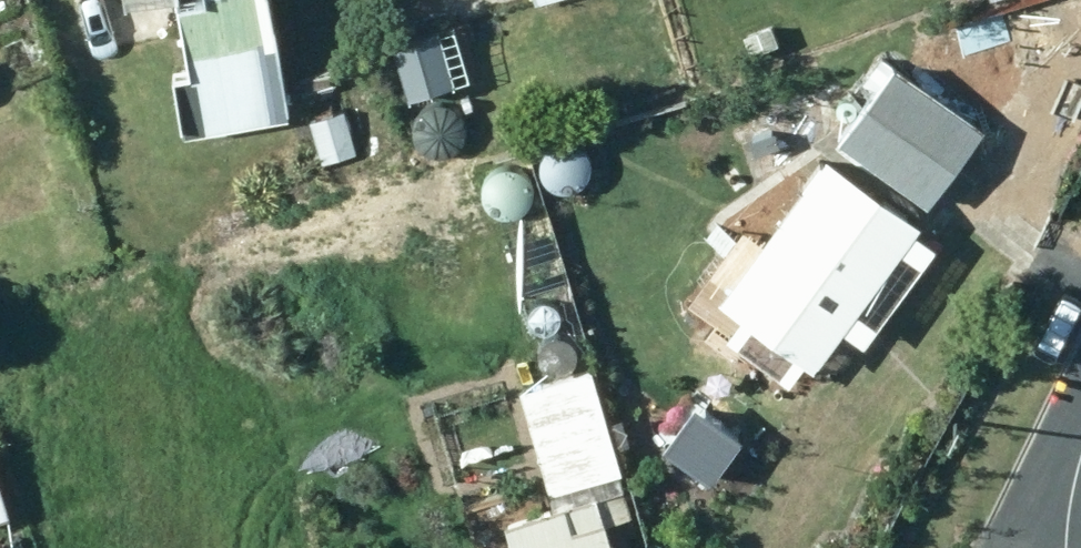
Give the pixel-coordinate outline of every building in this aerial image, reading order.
[(202,141),(275,129),(255,14),(273,11),(271,0),(178,0),(202,141)] [(863,0),(841,0),(844,8),(863,0)] [(775,266),(736,318),(814,377),(917,243),(927,251),(940,235),(921,222),(983,142),(937,107),(952,86),(914,57),(762,256),(775,266)] [(356,157),(344,117),(312,128),(324,168),(356,157)] [(755,164),(782,153),(769,120),(742,131),(755,164)] [(508,272),(522,310),(547,301),(535,263),(508,272)] [(603,533),(635,523),(591,377),(519,399),(556,521),(505,536),(507,533),(502,521),(490,518),(478,522),(474,534),(479,545),(484,547),(497,547),(502,546),(504,539),(506,547),(607,547),(603,533)] [(0,484),(0,534),(17,527),(0,484)]
